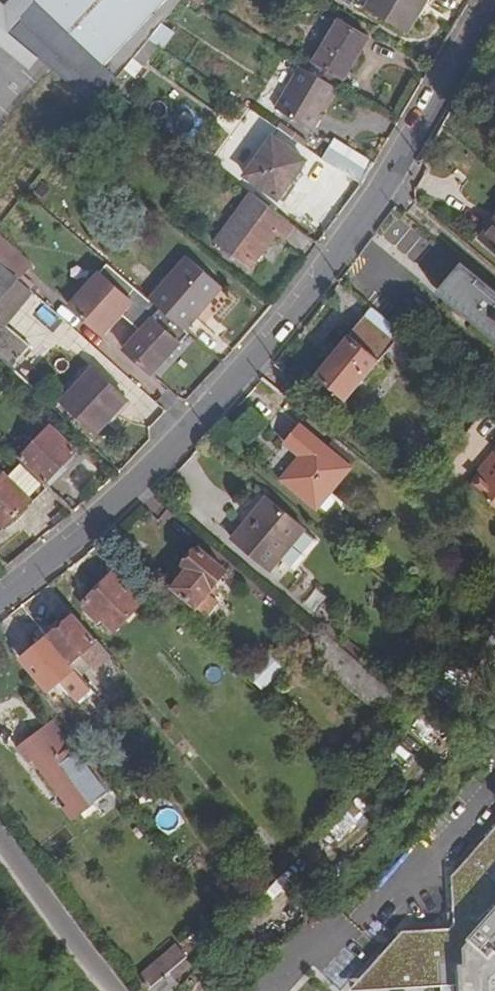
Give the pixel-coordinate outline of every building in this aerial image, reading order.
[(39,0),(0,0),(0,45),(31,75),(46,60),(53,66),(67,52),(26,14),(39,0)] [(101,83),(176,0),(39,0),(26,14),(67,52),(101,83)] [(365,8),(407,33),(427,0),(370,0),(365,8)] [(314,62),(343,79),(367,39),(338,21),(314,62)] [(135,75),(173,33),(165,25),(126,67),(135,75)] [(338,90),(301,68),(276,109),(313,130),(338,90)] [(306,161),(271,137),(243,176),(277,200),(306,161)] [(334,141),(323,160),(361,184),(373,164),(334,141)] [(294,227),(251,195),(215,243),(249,269),(275,234),(284,239),(294,227)] [(481,238),(494,250),(494,222),(481,238)] [(17,278),(18,280),(30,265),(0,238),(0,263),(17,278)] [(477,274),(462,293),(448,281),(463,263),(435,240),(410,270),(481,329),(491,317),(494,320),(494,289),(477,274)] [(187,258),(150,301),(185,331),(220,287),(187,258)] [(17,278),(0,263),(0,299),(17,278)] [(477,274),(463,263),(448,281),(462,293),(477,274)] [(185,331),(150,301),(108,266),(100,274),(97,273),(66,309),(99,338),(104,332),(130,303),(150,321),(125,350),(152,374),(188,334),(185,331)] [(18,280),(17,278),(0,299),(0,323),(2,325),(31,291),(18,280)] [(104,332),(125,350),(150,321),(130,303),(104,332)] [(380,359),(402,332),(373,307),(349,334),(351,335),(317,374),(345,398),(379,358),(380,359)] [(0,323),(0,357),(12,369),(31,346),(2,325),(0,323)] [(487,334),(494,340),(494,324),(487,334)] [(61,402),(96,435),(126,402),(91,369),(61,402)] [(315,508),(349,468),(300,427),(286,445),(300,457),(282,480),(315,508)] [(20,458),(45,481),(74,450),(50,428),(20,458)] [(494,464),(474,488),(494,506),(494,463),(494,464)] [(21,464),(8,477),(5,475),(0,479),(0,524),(4,528),(32,501),(34,503),(47,489),(21,464)] [(269,570),(303,530),(265,498),(233,537),(269,570)] [(215,585),(227,570),(198,547),(182,565),(187,571),(172,588),(176,592),(169,601),(188,616),(196,607),(205,615),(217,603),(212,599),(220,590),(215,585)] [(114,631),(142,603),(113,574),(85,602),(114,631)] [(95,671),(111,658),(108,654),(74,615),(47,637),(81,677),(92,669),(95,671)] [(397,729),(415,708),(325,633),(307,654),(397,729)] [(68,689),(81,677),(47,637),(22,658),(47,690),(60,680),(68,689)] [(262,691),(284,667),(268,652),(246,674),(262,691)] [(87,685),(81,677),(68,689),(73,696),(87,685)] [(178,716),(183,710),(178,705),(172,712),(178,716)] [(71,748),(51,722),(19,747),(30,762),(33,759),(68,806),(65,808),(73,819),(81,812),(86,818),(96,810),(92,804),(106,793),(75,754),(70,756),(67,751),(71,748)] [(448,875),(452,923),(448,928),(400,931),(375,961),(367,970),(364,975),(365,982),(369,988),(375,990),(436,986),(448,985),(448,990),(494,990),(494,822),(448,875)] [(262,891),(289,859),(283,853),(260,875),(253,867),(246,873),(262,891)] [(175,946),(185,959),(209,938),(199,926),(175,946)] [(171,970),(185,959),(175,946),(161,957),(171,970)] [(185,959),(171,970),(161,957),(137,977),(150,990),(172,990),(178,984),(175,979),(191,965),(185,959)] [(367,970),(349,990),(358,990),(375,990),(369,988),(365,982),(364,975),(367,970)]
